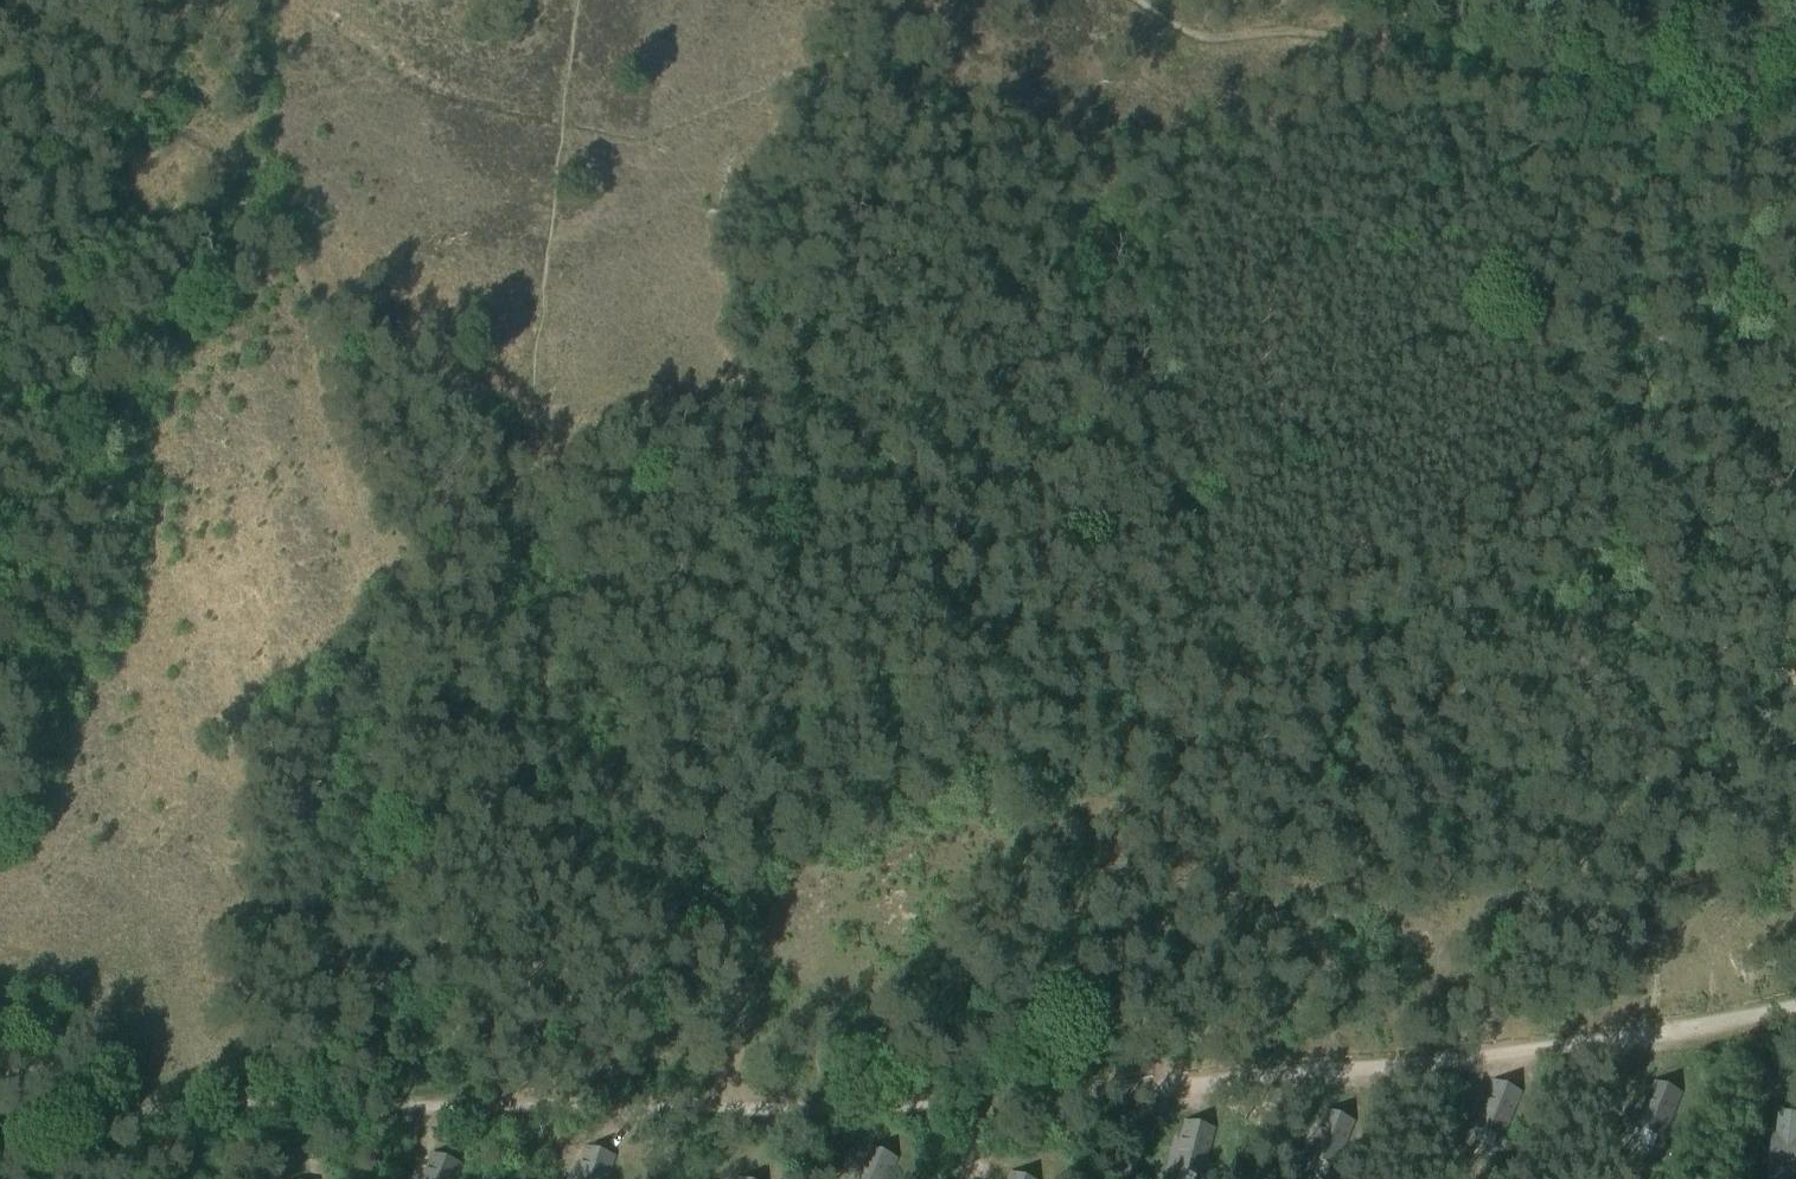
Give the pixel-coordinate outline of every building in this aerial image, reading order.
[(1502,1136),(1520,1092),(1494,1083),(1477,1126),(1502,1136)] [(1662,1136),(1679,1093),(1655,1083),(1638,1126),(1662,1136)] [(1779,1109),(1776,1134),(1771,1133),(1767,1178),(1789,1178),(1789,1171),(1795,1172),(1795,1111),(1779,1109)] [(1334,1166),(1352,1122),(1327,1112),(1310,1156),(1334,1166)] [(1201,1174),(1212,1129),(1186,1123),(1175,1168),(1201,1174)] [(617,1155),(588,1147),(578,1178),(609,1178),(617,1155)] [(898,1158),(870,1147),(857,1178),(889,1178),(898,1158)] [(462,1164),(434,1154),(425,1178),(457,1178),(462,1164)]
